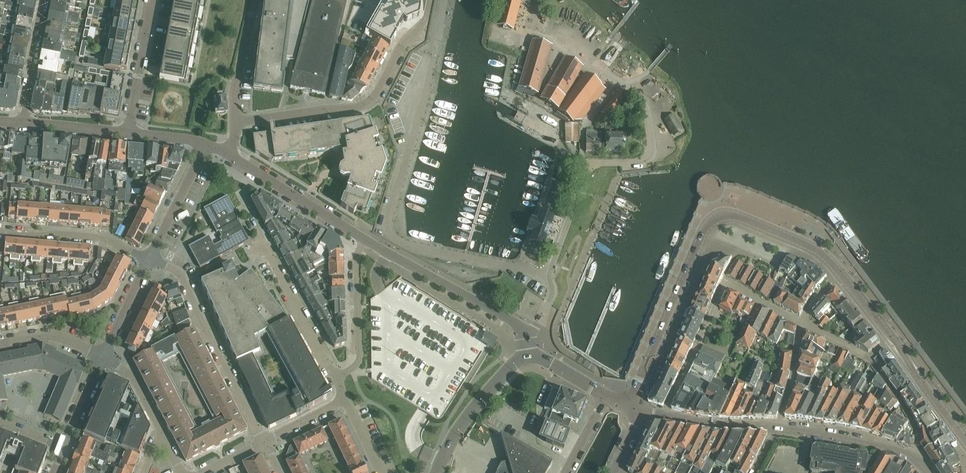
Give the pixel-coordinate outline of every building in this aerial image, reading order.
[(4,5),(34,11),(36,1),(32,0),(17,0),(17,3),(12,2),(12,1),(10,1),(10,0),(5,0),(4,5)] [(115,9),(137,14),(139,2),(126,0),(116,0),(115,9)] [(173,4),(197,8),(198,0),(174,0),(173,4)] [(258,53),(253,90),(270,92),(282,94),(283,86),(286,57),(295,58),(309,1),(301,0),(264,0),(258,53)] [(293,73),(290,88),(303,91),(303,90),(312,92),(311,93),(324,96),(328,81),(327,81),(347,3),(335,0),(311,0),(293,73)] [(419,0),(395,0),(386,4),(387,5),(383,11),(381,10),(368,33),(390,45),(403,22),(401,21),(403,19),(406,22),(419,16),(420,1),(419,1),(419,0)] [(498,25),(512,29),(520,0),(504,0),(498,25)] [(620,14),(625,15),(627,11),(624,6),(617,0),(604,0),(620,14)] [(70,6),(52,3),(51,3),(52,3),(50,13),(78,18),(79,15),(68,13),(70,6)] [(173,4),(171,16),(195,21),(197,8),(173,4)] [(34,11),(4,5),(4,8),(15,11),(14,17),(32,20),(34,11)] [(137,14),(115,9),(113,21),(135,25),(137,14)] [(78,18),(50,13),(48,22),(66,26),(70,27),(71,23),(78,24),(79,19),(78,19),(78,18)] [(3,14),(2,19),(1,25),(30,30),(32,20),(14,17),(13,23),(9,22),(9,21),(6,20),(7,15),(3,14)] [(171,16),(170,21),(169,29),(192,33),(195,21),(171,16)] [(135,25),(113,21),(110,32),(133,36),(135,25)] [(66,26),(48,22),(48,23),(46,32),(75,38),(76,35),(72,34),(65,32),(66,26)] [(0,28),(0,35),(3,35),(4,35),(5,31),(11,32),(10,37),(28,40),(30,30),(1,25),(0,28)] [(169,29),(166,41),(190,46),(192,33),(169,29)] [(75,38),(46,32),(44,42),(62,45),(63,39),(75,41),(75,38)] [(110,32),(108,43),(131,47),(133,36),(110,32)] [(4,46),(8,47),(26,50),(28,41),(28,40),(10,37),(9,43),(2,41),(3,35),(0,35),(0,45),(4,46)] [(382,59),(388,48),(363,36),(361,39),(370,44),(366,51),(382,59)] [(166,41),(165,46),(164,53),(188,58),(190,46),(166,41)] [(519,88),(537,93),(541,81),(535,79),(545,45),(533,41),(519,88)] [(44,43),(42,52),(76,58),(76,54),(67,52),(67,53),(61,51),(62,45),(44,42),(44,43)] [(108,43),(106,54),(128,59),(131,47),(108,43)] [(8,47),(6,56),(24,60),(26,50),(8,47)] [(338,60),(329,97),(341,99),(344,88),(344,87),(348,70),(352,66),(356,56),(339,49),(337,59),(338,60)] [(366,51),(361,61),(377,69),(382,59),(366,51)] [(42,52),(40,61),(58,65),(59,60),(75,63),(76,58),(42,52)] [(164,53),(163,58),(161,66),(185,70),(188,58),(164,53)] [(128,59),(106,54),(104,68),(120,71),(121,69),(126,70),(128,59)] [(22,70),(24,60),(6,56),(5,62),(0,61),(0,65),(22,70)] [(565,58),(541,100),(557,109),(572,83),(577,75),(582,67),(565,58)] [(40,62),(38,71),(68,77),(68,78),(73,79),(74,70),(69,69),(69,73),(57,71),(58,65),(40,61),(40,62)] [(377,69),(361,61),(356,71),(372,80),(377,69)] [(3,72),(3,76),(10,78),(20,80),(22,70),(0,65),(0,71),(3,72)] [(161,66),(159,78),(159,79),(183,83),(185,70),(161,66)] [(38,71),(36,81),(47,84),(54,85),(56,78),(63,79),(63,80),(67,81),(68,78),(68,77),(38,71)] [(372,80),(356,71),(350,82),(366,89),(368,87),(372,80)] [(104,94),(100,115),(101,113),(117,117),(125,76),(108,72),(107,77),(112,78),(109,95),(105,94),(104,94)] [(577,75),(572,83),(577,86),(558,111),(572,122),(581,121),(605,89),(596,82),(588,76),(586,75),(582,79),(577,75)] [(0,81),(0,111),(4,111),(10,78),(3,76),(1,76),(0,81)] [(10,78),(4,111),(5,111),(12,111),(14,109),(15,109),(19,89),(18,89),(20,80),(10,78)] [(61,87),(58,86),(57,91),(55,90),(51,113),(62,114),(67,81),(63,80),(61,87)] [(47,84),(36,81),(31,110),(33,112),(33,113),(41,113),(40,113),(41,113),(47,84)] [(344,87),(344,88),(359,95),(366,89),(350,82),(344,87)] [(58,86),(54,85),(47,84),(41,113),(51,113),(55,90),(57,91),(58,86)] [(79,113),(83,88),(82,90),(72,88),(67,113),(78,115),(79,113)] [(93,90),(83,88),(79,113),(89,115),(90,113),(95,89),(94,89),(93,90)] [(359,95),(344,88),(341,99),(351,101),(359,95)] [(95,89),(90,113),(100,115),(104,94),(105,94),(105,91),(95,89)] [(225,95),(213,96),(213,97),(215,117),(224,116),(225,115),(226,115),(226,114),(226,113),(227,113),(225,95)] [(673,115),(665,120),(674,136),(682,131),(673,115)] [(378,143),(383,142),(378,119),(373,120),(378,143)] [(612,133),(612,128),(612,127),(609,126),(609,119),(603,119),(604,122),(598,122),(599,128),(605,128),(604,152),(624,153),(624,143),(624,136),(620,135),(620,133),(612,133)] [(274,133),(273,125),(269,126),(270,134),(253,136),(255,153),(271,163),(274,160),(345,149),(346,154),(341,155),(343,166),(354,170),(340,206),(353,214),(357,208),(366,212),(383,166),(368,120),(345,123),(344,122),(338,123),(338,124),(274,133)] [(577,124),(565,124),(566,143),(578,142),(577,124)] [(593,130),(586,129),(586,142),(586,152),(601,152),(601,142),(601,131),(593,131),(593,130)] [(26,165),(41,166),(42,159),(42,156),(42,137),(40,137),(37,134),(32,134),(30,136),(27,136),(27,156),(26,165)] [(5,135),(3,150),(3,154),(3,160),(12,160),(12,155),(14,135),(5,135)] [(27,136),(14,135),(12,155),(21,156),(21,162),(19,161),(18,178),(25,178),(25,177),(26,173),(26,165),(27,156),(27,136)] [(42,159),(41,166),(51,167),(53,159),(55,138),(42,137),(42,156),(42,159)] [(53,159),(51,167),(66,168),(71,139),(59,138),(59,139),(55,138),(53,159)] [(88,141),(73,140),(71,156),(86,158),(88,141)] [(87,160),(84,177),(89,178),(92,165),(95,166),(100,143),(91,142),(87,160)] [(95,166),(92,190),(101,191),(102,191),(103,187),(97,186),(101,164),(105,165),(109,144),(100,143),(95,166)] [(126,146),(111,144),(108,171),(115,172),(115,175),(117,175),(116,181),(125,181),(125,175),(122,175),(123,169),(126,146)] [(125,169),(123,169),(122,175),(125,175),(134,176),(136,147),(128,146),(125,169)] [(136,147),(134,176),(135,176),(142,176),(144,147),(136,147)] [(146,148),(146,166),(151,167),(150,172),(155,172),(156,167),(159,149),(146,148)] [(156,167),(155,172),(159,173),(160,169),(166,170),(176,173),(177,171),(167,169),(168,162),(169,150),(159,149),(156,167)] [(182,151),(169,150),(168,162),(180,164),(184,154),(184,153),(182,152),(182,151)] [(84,177),(87,160),(82,159),(79,176),(84,177)] [(180,164),(168,162),(167,169),(177,171),(180,166),(180,164)] [(159,173),(155,172),(153,177),(151,177),(151,179),(156,181),(157,178),(172,181),(176,173),(166,170),(160,169),(159,173)] [(46,182),(47,175),(40,174),(39,181),(46,182)] [(125,193),(125,201),(125,204),(133,206),(138,198),(139,195),(142,190),(132,189),(132,177),(135,177),(135,176),(134,176),(125,175),(125,181),(126,181),(126,184),(125,184),(125,193)] [(151,179),(147,179),(145,183),(165,192),(166,193),(172,181),(157,178),(156,181),(151,179)] [(558,204),(564,186),(555,183),(548,201),(558,204)] [(139,195),(138,198),(159,207),(165,194),(144,184),(142,190),(139,195)] [(125,193),(121,193),(116,192),(115,200),(125,201),(125,193)] [(272,210),(276,203),(260,192),(251,200),(265,225),(273,220),(267,209),(266,207),(272,210)] [(236,214),(227,196),(209,206),(210,206),(204,210),(216,232),(227,253),(249,241),(238,220),(237,220),(236,214)] [(159,207),(138,198),(133,206),(137,208),(154,217),(159,207)] [(60,207),(59,223),(69,223),(70,208),(70,202),(66,202),(65,208),(60,207)] [(85,210),(80,209),(79,224),(89,225),(90,210),(91,203),(86,203),(85,210)] [(276,203),(272,210),(279,214),(283,207),(276,203)] [(9,204),(8,217),(16,218),(16,219),(18,219),(20,204),(18,204),(18,205),(9,204)] [(30,205),(20,204),(18,219),(28,220),(30,205)] [(40,206),(30,205),(28,220),(38,221),(40,206)] [(50,207),(40,206),(38,221),(48,222),(50,207)] [(50,207),(48,222),(59,223),(60,207),(50,207)] [(100,211),(99,226),(101,226),(101,225),(109,226),(110,213),(106,212),(106,208),(102,207),(102,211),(100,211)] [(283,207),(279,214),(278,216),(288,222),(285,227),(288,230),(297,216),(283,207)] [(80,209),(70,208),(69,223),(79,224),(80,209)] [(154,217),(137,208),(134,213),(138,214),(135,220),(149,227),(154,217)] [(100,211),(90,210),(89,225),(99,226),(100,211)] [(543,246),(554,216),(541,211),(530,242),(543,246)] [(297,216),(288,230),(297,239),(307,222),(297,216)] [(275,219),(273,220),(265,225),(273,239),(282,234),(281,232),(275,219)] [(135,220),(130,230),(144,237),(149,227),(135,220)] [(307,222),(297,239),(299,242),(302,247),(303,249),(303,250),(317,228),(307,222)] [(317,228),(303,250),(309,259),(309,260),(316,254),(328,234),(327,234),(317,228)] [(130,230),(126,240),(138,247),(144,237),(130,230)] [(283,231),(281,232),(282,234),(273,239),(279,249),(289,243),(288,242),(290,240),(286,232),(284,233),(283,231)] [(216,232),(188,247),(200,268),(227,253),(216,232)] [(337,240),(328,234),(316,254),(309,260),(315,270),(323,265),(343,265),(342,253),(343,253),(339,245),(337,240)] [(293,239),(290,240),(288,242),(289,243),(279,249),(285,260),(296,253),(294,252),(298,250),(299,251),(303,249),(302,247),(299,248),(299,249),(296,250),(293,245),(299,242),(297,239),(293,241),(293,239)] [(16,241),(5,240),(4,255),(10,255),(10,260),(14,261),(16,241)] [(27,242),(16,241),(14,261),(19,261),(20,256),(25,257),(27,242)] [(37,243),(27,242),(25,257),(31,257),(31,262),(36,263),(37,243)] [(48,244),(37,243),(36,263),(40,263),(41,258),(47,259),(48,244)] [(48,244),(47,259),(52,259),(52,264),(57,264),(58,245),(48,244)] [(69,246),(58,245),(57,264),(62,265),(62,260),(68,260),(69,246)] [(80,247),(69,246),(68,260),(74,261),(73,266),(78,266),(80,247)] [(96,248),(80,247),(78,266),(83,267),(83,262),(92,263),(95,257),(96,248)] [(303,250),(303,249),(299,251),(298,250),(294,252),(296,253),(285,260),(290,270),(301,264),(300,262),(304,260),(305,262),(309,259),(303,250)] [(117,256),(111,268),(124,275),(130,263),(117,256)] [(787,259),(779,272),(778,273),(787,278),(788,278),(796,269),(796,268),(799,262),(790,258),(787,259)] [(309,260),(309,259),(305,262),(304,260),(300,262),(301,264),(290,270),(302,291),(313,285),(312,284),(312,285),(307,275),(315,270),(309,260)] [(717,262),(711,265),(724,273),(730,263),(730,262),(732,259),(727,260),(724,260),(720,261),(717,262)] [(735,261),(730,269),(726,275),(737,281),(745,267),(735,261)] [(796,269),(788,278),(801,287),(807,280),(817,270),(814,268),(808,265),(799,262),(796,268),(796,269)] [(221,273),(201,282),(236,362),(237,364),(252,356),(252,355),(259,352),(253,338),(267,331),(268,332),(288,321),(287,320),(250,271),(243,276),(237,268),(233,270),(231,265),(222,269),(224,273),(222,274),(221,273)] [(323,265),(315,270),(317,274),(321,272),(329,272),(329,278),(331,278),(343,277),(343,265),(323,265)] [(724,273),(711,265),(705,280),(718,287),(724,273)] [(755,272),(745,267),(737,281),(747,287),(755,272)] [(111,268),(105,280),(118,287),(124,275),(111,268)] [(98,270),(97,272),(95,275),(103,279),(105,276),(102,274),(103,273),(98,270)] [(818,271),(817,270),(807,280),(801,287),(804,290),(810,282),(816,289),(827,278),(823,275),(818,271)] [(755,272),(747,287),(757,292),(765,278),(755,272)] [(85,277),(88,281),(91,287),(95,284),(88,275),(85,277)] [(344,289),(343,277),(331,278),(332,290),(344,289)] [(775,283),(765,278),(757,292),(766,298),(775,283)] [(75,289),(73,280),(61,281),(61,283),(63,288),(67,288),(68,284),(73,284),(74,289),(75,289)] [(105,280),(99,290),(112,299),(118,287),(105,280)] [(705,280),(702,286),(715,293),(718,287),(705,280)] [(811,296),(816,289),(810,282),(804,290),(811,296)] [(177,283),(171,285),(163,289),(166,298),(168,303),(175,300),(177,306),(184,305),(181,297),(177,283)] [(313,285),(302,291),(308,301),(319,295),(318,294),(320,293),(314,283),(312,284),(313,285)] [(163,289),(155,285),(153,291),(152,291),(149,297),(163,304),(166,298),(163,289)] [(702,286),(699,294),(712,300),(715,293),(702,286)] [(836,288),(824,299),(831,307),(835,311),(836,310),(836,311),(847,302),(836,288)] [(329,290),(324,290),(328,302),(333,302),(344,301),(344,289),(332,290),(329,290)] [(793,299),(796,294),(787,289),(785,293),(781,291),(774,302),(783,307),(789,297),(793,299)] [(799,289),(796,294),(793,299),(805,306),(810,297),(799,289)] [(99,290),(95,293),(102,305),(112,299),(99,290)] [(733,313),(740,297),(728,291),(720,309),(732,315),(733,313)] [(95,293),(90,296),(93,311),(102,305),(95,293)] [(319,295),(308,301),(314,312),(323,307),(327,305),(320,293),(318,294),(319,295)] [(59,294),(54,295),(58,315),(69,313),(67,301),(66,298),(60,299),(59,294)] [(81,294),(76,295),(80,314),(93,311),(90,296),(82,298),(81,294)] [(699,294),(696,301),(709,308),(712,300),(699,294)] [(51,301),(45,302),(48,317),(58,315),(54,295),(50,296),(51,301)] [(73,300),(67,301),(69,313),(70,317),(80,314),(76,295),(72,296),(73,300)] [(147,302),(143,309),(157,316),(163,304),(149,297),(147,302),(146,302),(147,302)] [(740,297),(733,313),(739,316),(740,314),(742,314),(748,301),(740,297)] [(789,297),(783,307),(799,316),(805,306),(793,299),(789,297)] [(48,317),(45,302),(39,303),(38,299),(34,300),(37,319),(48,317)] [(824,299),(818,306),(824,313),(831,307),(824,299)] [(30,305),(24,306),(27,321),(37,319),(34,300),(29,301),(30,305)] [(345,319),(344,301),(333,302),(334,319),(336,319),(345,319)] [(691,309),(691,310),(692,310),(705,317),(709,308),(696,301),(692,310),(691,309)] [(755,305),(748,301),(742,314),(748,318),(755,305)] [(847,302),(836,311),(862,341),(855,346),(868,353),(880,344),(847,302)] [(27,321),(24,306),(18,308),(18,303),(13,304),(17,323),(27,321)] [(17,323),(13,304),(8,305),(9,310),(3,311),(6,326),(17,323)] [(748,318),(749,318),(744,327),(756,334),(758,335),(770,312),(761,308),(755,305),(748,318)] [(816,308),(812,315),(819,322),(824,317),(823,315),(824,313),(818,306),(816,308)] [(323,307),(314,312),(322,326),(328,322),(332,321),(323,307)] [(141,313),(137,321),(151,328),(157,316),(143,309),(141,313)] [(189,319),(185,309),(172,314),(176,325),(179,331),(191,325),(188,320),(189,319)] [(691,310),(687,318),(701,326),(705,317),(692,310),(691,310)] [(778,318),(770,312),(758,335),(768,340),(779,318),(778,318)] [(824,317),(819,322),(817,325),(824,329),(830,320),(824,317)] [(701,326),(687,318),(683,327),(697,335),(701,326)] [(779,318),(768,340),(777,345),(783,331),(789,333),(791,325),(787,323),(779,318)] [(345,330),(345,319),(336,319),(336,331),(345,330)] [(136,324),(131,333),(145,340),(151,328),(137,321),(136,324),(136,323),(136,324)] [(288,321),(268,332),(309,408),(330,396),(295,332),(288,321)] [(335,334),(328,322),(322,326),(334,347),(340,346),(338,335),(336,335),(335,334)] [(173,324),(167,327),(172,335),(177,333),(173,324)] [(697,335),(683,327),(679,336),(693,344),(697,335)] [(744,327),(741,333),(736,344),(749,350),(753,341),(756,334),(744,327)] [(212,448),(215,449),(219,447),(220,444),(247,430),(194,329),(175,338),(174,336),(151,349),(151,351),(133,360),(186,462),(212,448)] [(345,330),(336,331),(336,335),(338,335),(340,346),(346,344),(345,330)] [(806,331),(803,342),(822,350),(826,341),(806,331)] [(145,340),(131,333),(131,335),(130,335),(125,345),(130,347),(128,351),(135,354),(137,351),(138,351),(143,341),(144,342),(145,340)] [(486,335),(480,344),(493,352),(499,343),(486,335)] [(693,344),(679,336),(679,337),(680,337),(677,344),(685,348),(684,350),(689,353),(693,344)] [(822,350),(803,342),(801,352),(820,360),(824,351),(822,350)] [(76,385),(77,385),(85,366),(55,353),(56,350),(46,346),(45,345),(44,345),(43,345),(42,344),(40,345),(39,345),(28,347),(28,350),(0,356),(0,401),(7,400),(2,376),(33,370),(46,372),(60,378),(45,415),(61,422),(76,386),(76,385)] [(685,348),(677,344),(673,353),(686,360),(689,353),(684,350),(685,348)] [(891,357),(885,350),(879,355),(887,368),(888,369),(895,364),(896,364),(891,357)] [(772,374),(763,398),(772,402),(776,390),(785,393),(789,377),(793,352),(780,351),(777,373),(768,370),(767,372),(772,374)] [(801,352),(800,363),(816,370),(820,360),(801,352)] [(686,360),(673,353),(665,368),(678,375),(686,360)] [(699,354),(694,364),(717,375),(722,365),(718,363),(714,361),(711,360),(707,358),(703,356),(699,354)] [(842,357),(838,355),(833,366),(840,369),(845,359),(842,357)] [(252,356),(237,364),(258,407),(268,429),(297,415),(296,414),(300,412),(300,413),(302,412),(301,411),(305,410),(296,393),(291,395),(294,400),(290,402),(286,394),(272,400),(270,396),(271,396),(252,356)] [(854,361),(846,357),(841,368),(849,372),(854,361)] [(745,386),(743,392),(752,396),(755,390),(764,368),(760,366),(761,363),(757,361),(746,386),(745,386)] [(816,370),(800,363),(800,364),(798,375),(812,381),(813,380),(817,370),(816,370)] [(694,364),(688,376),(703,384),(700,391),(707,394),(714,380),(715,380),(717,375),(694,364)] [(888,369),(887,368),(882,372),(889,381),(894,378),(896,380),(903,375),(895,364),(888,369)] [(678,375),(665,368),(649,403),(662,407),(671,390),(678,375)] [(755,390),(752,396),(742,419),(754,419),(763,398),(772,374),(767,372),(768,370),(764,368),(755,390)] [(842,384),(837,395),(849,401),(862,378),(864,375),(860,372),(857,377),(850,389),(842,384)] [(812,381),(798,375),(796,384),(809,389),(812,381)] [(894,378),(889,381),(895,389),(899,386),(903,391),(911,385),(903,375),(896,380),(894,378)] [(703,384),(688,376),(672,409),(685,413),(696,415),(707,394),(700,391),(703,384)] [(887,388),(878,376),(873,385),(880,389),(884,392),(887,388)] [(862,378),(849,401),(836,424),(849,427),(857,412),(864,401),(857,397),(867,381),(862,378)] [(128,388),(129,388),(128,386),(111,379),(106,382),(83,433),(104,443),(128,388)] [(707,394),(696,415),(707,417),(719,418),(729,399),(728,396),(730,395),(733,389),(731,388),(714,380),(715,380),(714,380),(707,394)] [(805,398),(796,419),(807,420),(823,384),(813,380),(812,381),(809,389),(796,384),(796,385),(808,390),(805,398)] [(733,389),(731,388),(733,389),(730,395),(728,396),(729,399),(719,418),(730,419),(743,392),(745,386),(736,382),(733,389)] [(823,383),(823,384),(807,420),(816,422),(830,391),(832,387),(823,383)] [(796,385),(793,394),(805,398),(808,390),(796,385)] [(911,385),(903,391),(905,393),(901,396),(905,404),(918,395),(911,385)] [(905,393),(903,391),(899,386),(895,389),(901,396),(905,393)] [(866,397),(864,401),(857,412),(849,427),(862,430),(872,433),(884,413),(887,410),(887,408),(891,411),(897,401),(887,388),(884,392),(880,389),(873,401),(866,397)] [(552,412),(548,422),(547,422),(540,438),(545,441),(545,442),(552,445),(553,444),(563,448),(570,432),(567,430),(570,421),(577,423),(577,422),(585,403),(586,401),(584,401),(576,398),(570,395),(562,392),(560,391),(560,392),(552,389),(544,409),(552,412)] [(763,398),(754,419),(776,418),(785,393),(776,390),(772,402),(763,398)] [(837,395),(830,391),(816,422),(824,423),(837,395)] [(743,392),(730,419),(742,419),(752,396),(743,392)] [(805,398),(793,394),(792,399),(785,417),(796,419),(805,398)] [(849,401),(837,395),(824,423),(836,424),(849,401)] [(925,405),(918,395),(905,404),(911,413),(925,405)] [(884,413),(872,433),(881,436),(900,407),(898,403),(897,401),(891,411),(887,408),(887,410),(884,413)] [(148,424),(138,405),(131,422),(128,421),(118,445),(140,454),(147,435),(146,435),(146,436),(143,435),(147,424),(148,424)] [(925,405),(911,413),(917,424),(932,415),(925,405)] [(909,423),(900,407),(881,436),(897,442),(909,423)] [(939,425),(932,415),(917,424),(920,431),(925,429),(927,433),(939,425)] [(341,420),(328,426),(333,435),(345,429),(341,420)] [(665,424),(653,422),(652,421),(637,452),(647,457),(648,456),(652,449),(665,424)] [(913,432),(909,423),(897,442),(901,443),(901,444),(905,445),(912,447),(914,441),(914,438),(911,437),(913,432)] [(677,426),(665,424),(652,449),(662,454),(677,426)] [(947,435),(939,425),(927,433),(932,442),(932,443),(947,435)] [(677,426),(662,454),(672,459),(688,428),(677,426)] [(688,428),(672,459),(671,462),(680,467),(682,463),(699,430),(688,428)] [(321,429),(312,434),(318,445),(327,441),(321,429)] [(345,429),(333,435),(337,444),(349,439),(345,429)] [(925,429),(920,431),(922,442),(921,445),(936,469),(943,465),(940,460),(938,455),(940,453),(951,447),(954,445),(948,437),(945,439),(946,440),(944,441),(944,442),(934,447),(932,443),(932,442),(927,433),(925,429)] [(699,430),(682,463),(691,469),(711,432),(699,430)] [(10,443),(14,445),(12,450),(16,452),(18,446),(22,448),(12,472),(40,472),(46,457),(43,456),(45,449),(0,432),(0,470),(10,443)] [(689,472),(702,472),(708,462),(721,433),(711,432),(691,469),(689,472)] [(110,442),(116,445),(120,435),(114,433),(110,442)] [(702,472),(711,472),(713,468),(714,467),(715,465),(718,466),(733,434),(721,433),(708,462),(702,472)] [(318,445),(312,434),(303,438),(308,450),(318,445)] [(497,472),(546,472),(551,465),(550,462),(500,434),(508,462),(501,464),(497,472)] [(744,434),(733,434),(718,466),(726,470),(744,434)] [(744,434),(726,470),(727,471),(731,465),(739,468),(746,454),(755,434),(744,434)] [(755,434),(746,454),(756,459),(768,435),(755,434)] [(947,435),(932,443),(934,447),(944,442),(944,441),(946,440),(945,439),(948,437),(947,435)] [(96,443),(81,438),(78,447),(105,459),(106,456),(110,447),(106,446),(103,453),(93,450),(96,443)] [(290,447),(288,451),(298,455),(308,450),(303,438),(293,442),(294,445),(290,447)] [(349,439),(337,444),(342,454),(354,448),(349,439)] [(110,445),(110,447),(106,456),(135,467),(135,466),(139,457),(124,451),(122,457),(113,453),(115,447),(110,445)] [(105,459),(78,447),(76,451),(74,457),(88,463),(90,458),(103,463),(104,463),(105,459)] [(815,447),(812,464),(811,472),(815,472),(820,472),(826,472),(869,472),(877,461),(877,458),(869,457),(815,447)] [(958,458),(951,447),(940,453),(942,459),(948,456),(954,468),(960,464),(958,459),(958,458)] [(358,457),(354,448),(342,454),(346,463),(358,457)] [(298,455),(288,451),(286,456),(289,461),(286,462),(291,471),(303,466),(298,455)] [(637,452),(628,470),(629,470),(629,472),(639,472),(646,460),(647,457),(637,452)] [(739,468),(737,472),(748,472),(756,459),(746,454),(739,468)] [(265,466),(260,455),(243,464),(247,472),(251,472),(265,466)] [(877,464),(872,472),(888,472),(896,460),(882,455),(877,464)] [(105,459),(104,463),(108,464),(110,465),(111,462),(119,465),(117,471),(123,472),(133,472),(135,467),(106,456),(105,459)] [(936,469),(939,472),(954,472),(952,469),(954,468),(948,456),(942,459),(945,464),(943,465),(936,469)] [(74,457),(72,462),(70,466),(87,472),(99,472),(101,470),(98,469),(97,472),(86,468),(88,463),(74,457)] [(346,463),(351,472),(366,472),(358,457),(346,463)] [(639,472),(652,472),(657,465),(656,465),(656,466),(646,460),(639,472)] [(907,465),(896,460),(888,472),(901,472),(907,465)] [(671,462),(667,470),(673,472),(677,472),(680,467),(671,462)] [(680,467),(677,472),(689,472),(691,469),(682,463),(680,467)] [(907,465),(901,472),(915,472),(907,465)]
